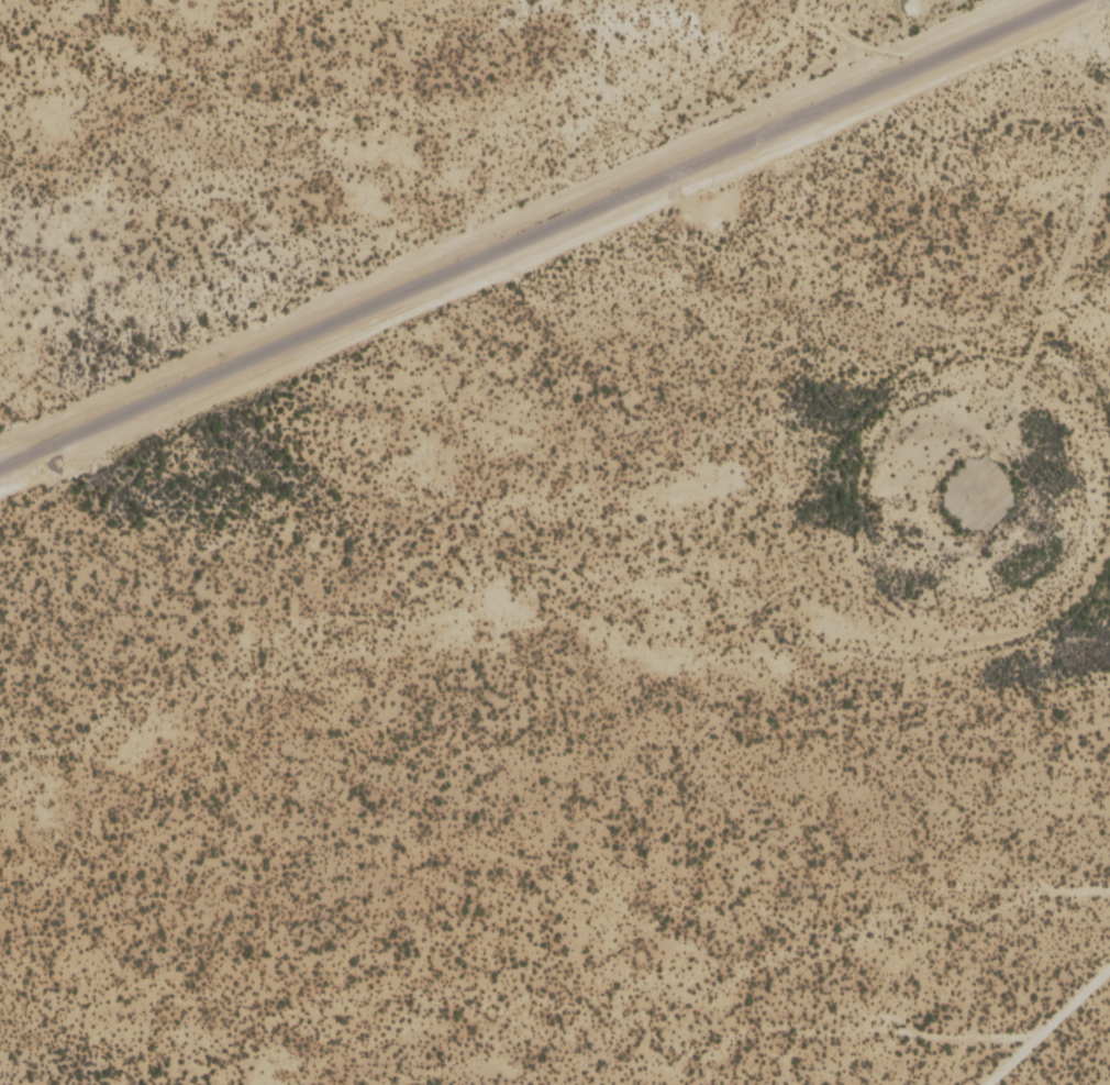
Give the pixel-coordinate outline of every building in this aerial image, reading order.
[(690,829),(707,827),(706,813),(689,815),(690,829)] [(709,839),(708,831),(690,833),(691,842),(709,839)]
